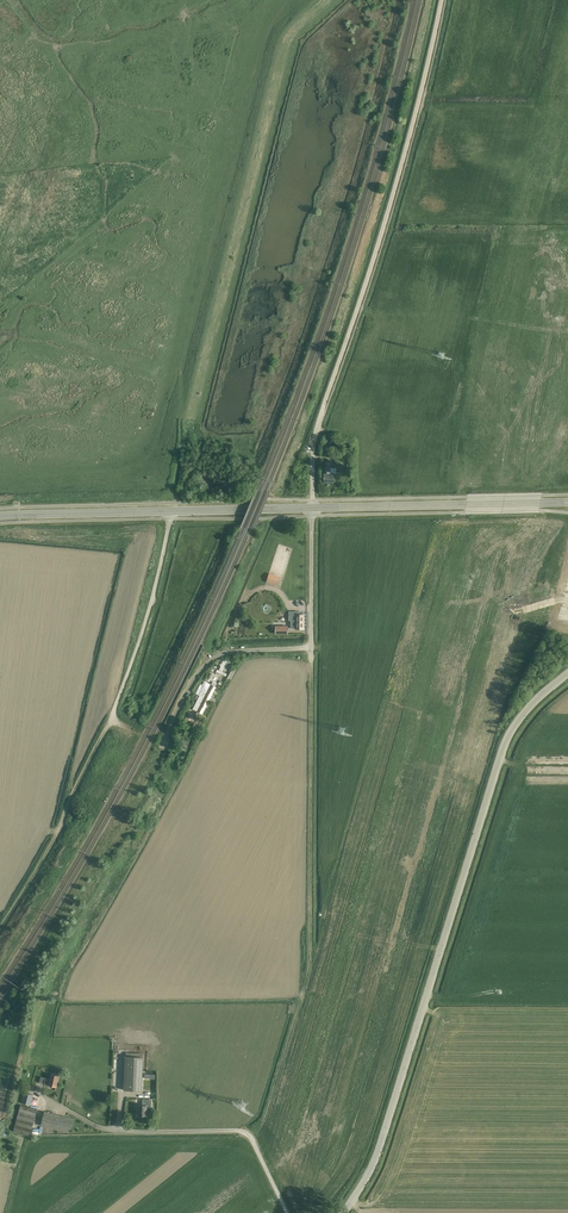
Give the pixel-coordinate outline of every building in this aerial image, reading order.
[(336,468),(331,468),(331,462),(324,462),(323,482),(334,482),(334,474),(336,474),(336,468)] [(266,582),(277,585),(280,576),(269,573),(266,582)] [(299,611),(289,611),(289,621),(291,621),(291,628),(296,629),(304,629),(304,615),(299,615),(299,611)] [(228,660),(223,660),(218,672),(222,674),(228,660)] [(200,696),(209,700),(216,687),(206,682),(200,696)] [(200,717),(201,714),(202,714),(209,700),(200,696),(193,709),(197,711),(195,714),(200,717)] [(143,1057),(142,1057),(143,1053),(127,1052),(127,1056),(126,1056),(124,1090),(141,1091),(143,1057)] [(46,1078),(41,1077),(40,1081),(45,1082),(44,1083),(49,1085),(56,1086),(59,1076),(52,1074),(50,1080),(46,1079),(46,1078)] [(25,1093),(23,1103),(31,1105),(34,1095),(25,1093)] [(152,1099),(143,1099),(143,1105),(139,1105),(138,1115),(147,1116),(147,1110),(151,1111),(152,1099)] [(30,1135),(37,1109),(21,1105),(13,1131),(30,1135)] [(44,1111),(41,1125),(70,1132),(73,1118),(44,1111)]
